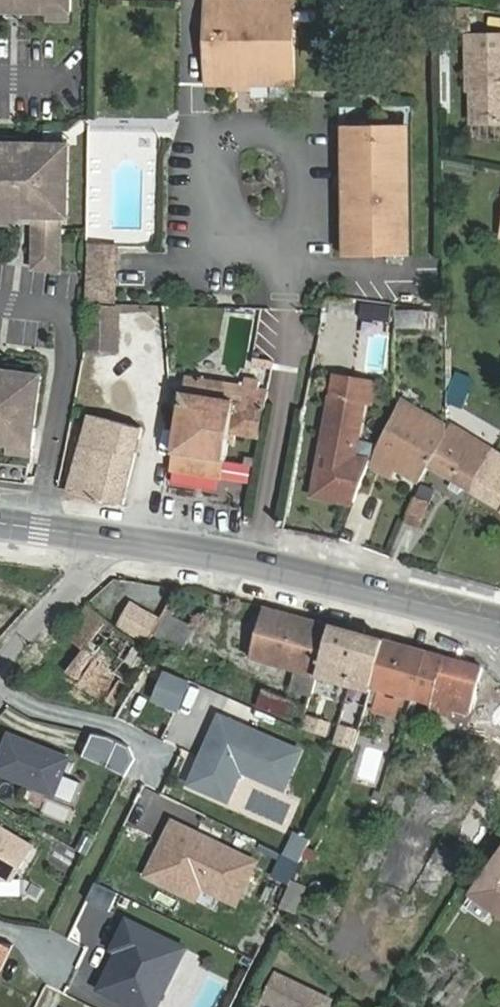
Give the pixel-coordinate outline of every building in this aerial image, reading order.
[(51,15),(51,22),(77,23),(77,0),(0,0),(0,14),(51,15)] [(208,83),(294,83),(293,0),(208,0),(208,83)] [(468,55),(499,54),(499,36),(468,37),(468,55)] [(468,55),(469,90),(473,90),(473,123),(499,122),(499,54),(468,55)] [(408,126),(346,126),(348,256),(409,256),(408,126)] [(0,141),(0,226),(21,227),(21,219),(33,220),(33,271),(64,275),(64,221),(74,221),(75,143),(0,141)] [(90,254),(88,302),(115,303),(117,255),(90,254)] [(439,330),(439,309),(398,308),(397,329),(439,330)] [(88,309),(87,349),(116,350),(116,310),(88,309)] [(272,369),(274,360),(254,357),(252,366),(272,369)] [(11,449),(10,455),(36,459),(48,375),(0,368),(0,448),(11,449)] [(465,406),(474,376),(457,371),(448,401),(465,406)] [(258,438),(263,409),(265,409),(268,392),(259,391),(260,382),(246,379),(244,389),(187,379),(174,452),(176,453),(173,469),(222,477),(230,433),(258,438)] [(355,458),(367,386),(335,381),(317,493),(355,507),(372,465),(355,458)] [(447,434),(447,425),(402,399),(378,451),(391,458),(387,465),(397,471),(398,469),(420,482),(429,466),(447,434)] [(125,505),(126,499),(144,427),(93,415),(85,444),(82,444),(71,491),(125,505)] [(471,491),(495,451),(451,426),(447,434),(429,466),(471,491)] [(495,451),(471,491),(499,508),(499,454),(495,451)] [(416,497),(405,525),(418,530),(430,503),(416,497)] [(160,616),(131,599),(116,624),(146,641),(160,616)] [(181,603),(172,599),(166,610),(175,615),(181,603)] [(69,672),(117,708),(147,651),(91,605),(68,636),(84,650),(69,672)] [(363,726),(372,692),(373,688),(385,640),(332,626),(265,608),(250,658),(351,686),(342,720),(363,726)] [(184,648),(194,628),(167,615),(158,634),(184,648)] [(385,640),(373,688),(379,690),(373,711),(398,718),(404,697),(414,700),(427,652),(385,640)] [(483,667),(427,652),(414,700),(431,704),(428,713),(451,719),(453,711),(470,715),(483,667)] [(175,709),(188,681),(165,671),(152,699),(175,709)] [(259,709),(284,719),(291,702),(265,692),(259,709)] [(221,718),(191,785),(228,802),(242,772),(266,782),(268,778),(287,786),(301,753),(221,718)] [(9,734),(0,756),(0,774),(55,796),(70,758),(9,734)] [(257,863),(175,822),(159,854),(171,860),(160,881),(197,899),(203,886),(237,903),(257,863)] [(1,877),(16,878),(35,846),(0,824),(0,877),(1,877)] [(159,854),(148,875),(160,881),(171,860),(159,854)] [(474,894),(499,913),(499,857),(474,894)] [(293,880),(281,907),(295,914),(307,887),(293,880)] [(88,899),(111,910),(120,892),(97,881),(88,899)] [(127,916),(113,944),(120,948),(108,972),(106,971),(100,984),(146,1006),(153,1006),(161,989),(151,985),(164,959),(174,964),(184,944),(127,916)] [(264,1000),(280,1006),(325,1006),(329,1000),(275,975),(264,1000)]
